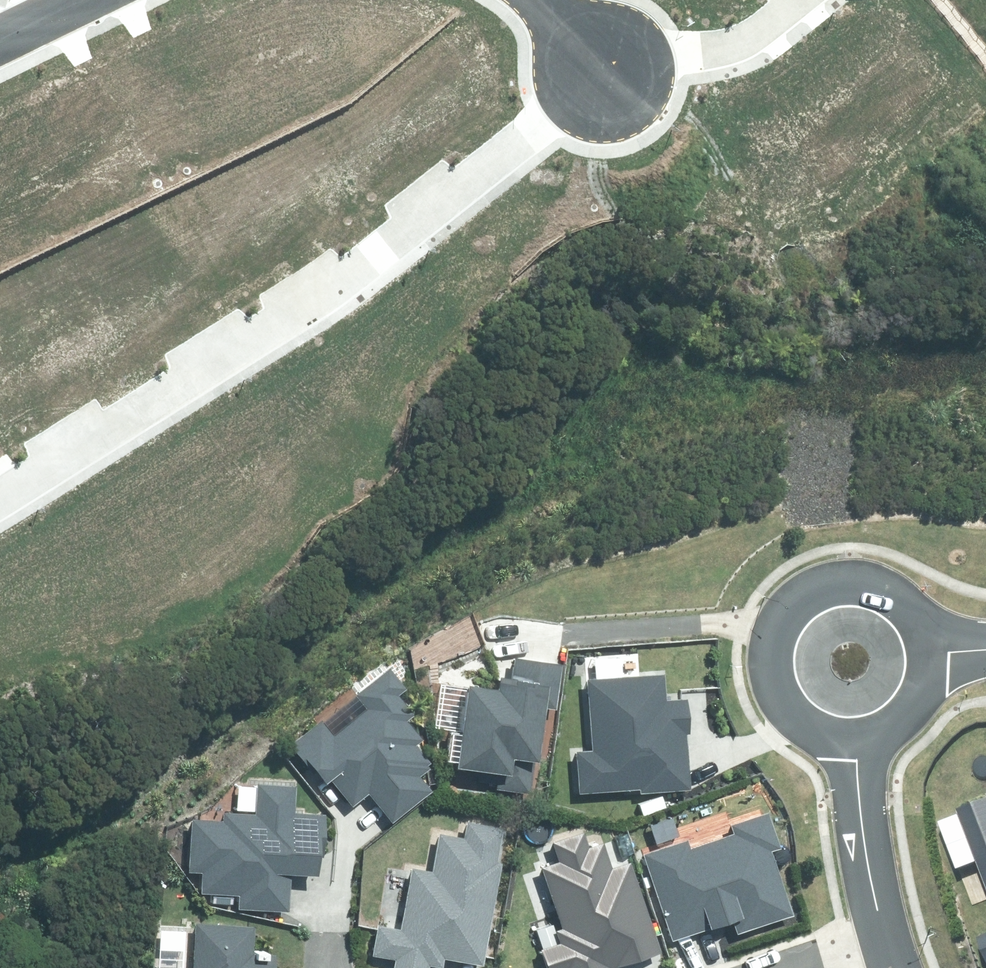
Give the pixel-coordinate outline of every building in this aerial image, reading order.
[(495,790),(529,794),(533,763),(539,763),(547,710),(558,711),(564,665),(516,659),(513,680),(500,678),(499,689),(471,685),(459,768),(498,774),(495,790)] [(369,794),(393,824),(432,792),(421,778),(433,769),(416,747),(423,742),(408,724),(416,718),(399,697),(407,691),(389,668),(356,694),(369,710),(336,735),(323,720),(292,744),(325,784),(331,779),(353,807),(369,794)] [(576,752),(580,795),(640,790),(641,795),(691,790),(686,735),(691,734),(688,700),(667,702),(664,675),(588,682),(594,751),(576,752)] [(238,909),(289,911),(290,876),(320,878),(322,857),(326,857),(328,814),(295,812),(297,786),(257,784),(256,816),(224,814),(224,821),(194,819),(191,872),(203,873),(202,893),(239,895),(238,909)] [(954,809),(956,815),(938,822),(955,868),(974,861),(985,893),(985,797),(954,809)] [(645,853),(672,941),(733,922),(737,935),(794,917),(773,851),(782,848),(770,812),(731,824),(734,835),(691,849),(688,840),(645,853)] [(503,864),(499,863),(505,828),(468,822),(465,839),(439,834),(432,872),(412,869),(401,930),(378,925),(372,956),(396,961),(394,967),(430,967),(430,966),(440,967),(444,967),(445,961),(484,967),(503,864)] [(662,953),(633,863),(613,870),(605,843),(591,848),(586,833),(554,843),(560,863),(543,869),(562,929),(558,930),(562,944),(542,950),(548,967),(615,967),(662,953)] [(278,956),(256,955),(257,929),(196,926),(194,967),(277,967),(278,956)] [(976,938),(985,963),(985,962),(985,934),(976,938)]
